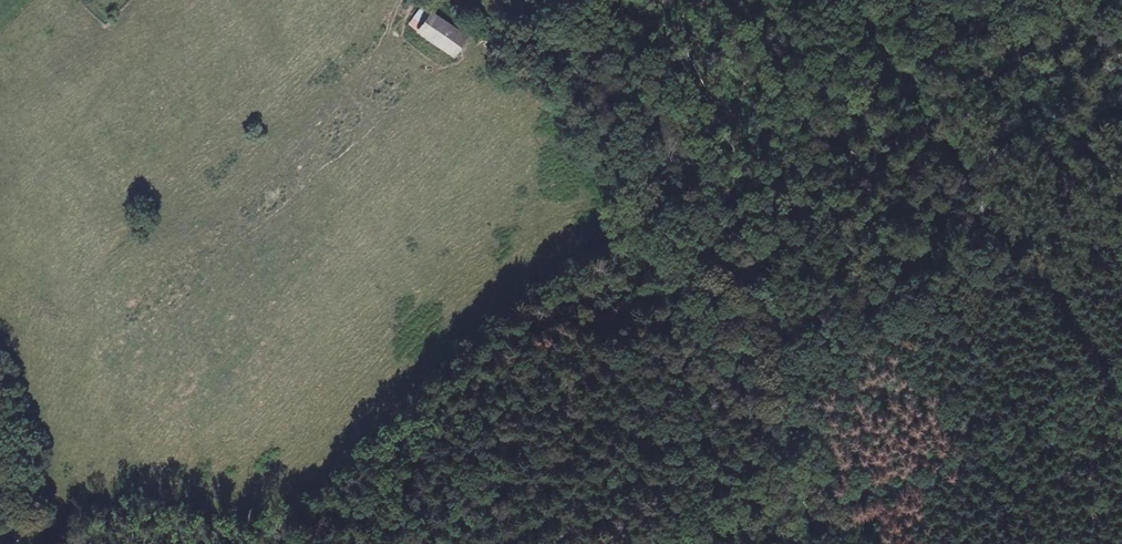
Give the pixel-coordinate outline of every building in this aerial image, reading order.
[(448,19),(435,36),(468,61),(484,41),(448,19)]
